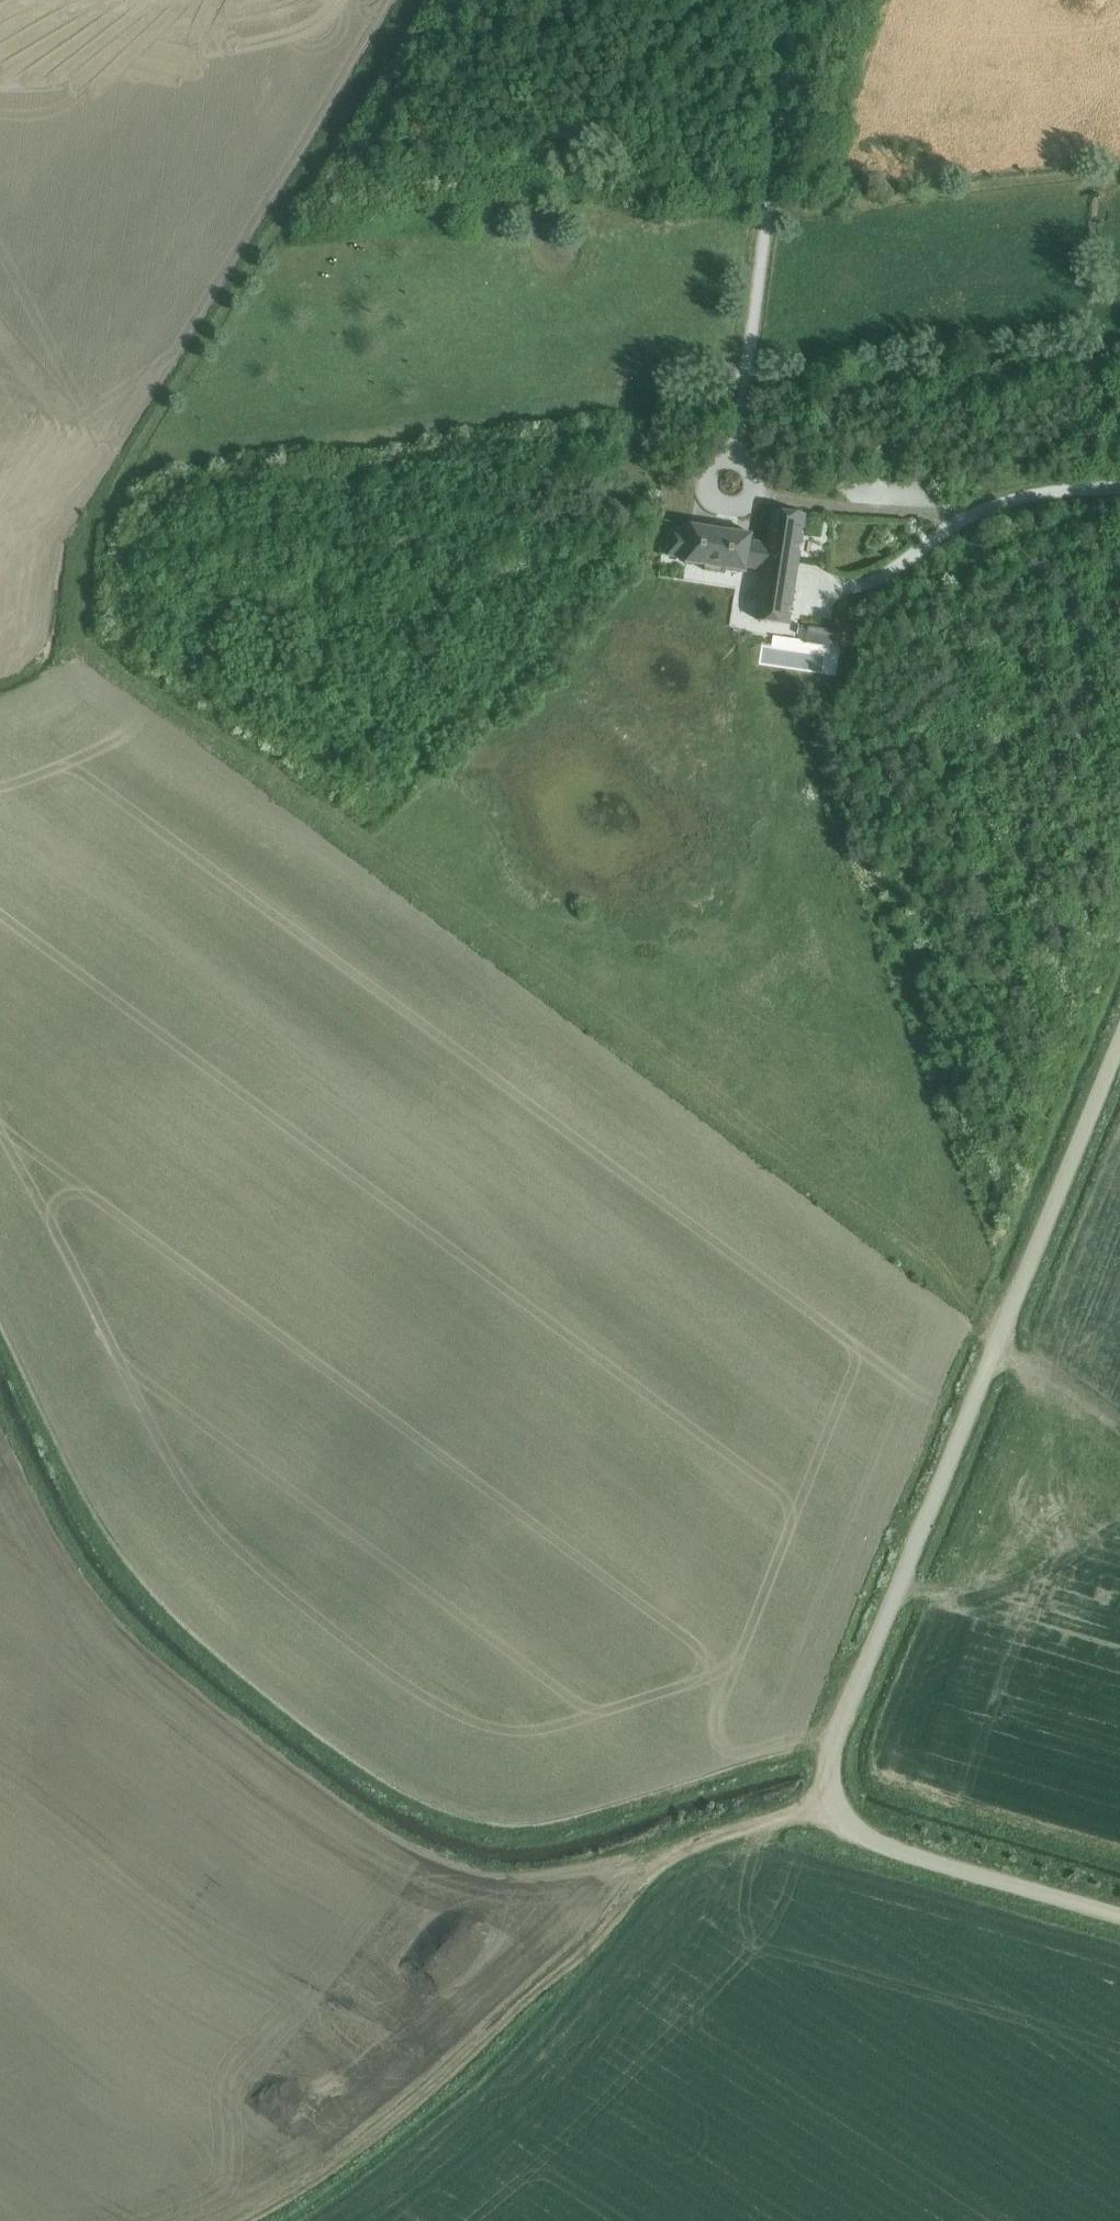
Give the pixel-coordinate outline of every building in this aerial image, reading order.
[(787,625),(804,516),(773,511),(768,544),(750,541),(751,535),(690,526),(689,532),(670,529),(666,556),(685,559),(684,564),(705,567),(704,572),(724,575),(725,570),(746,573),(746,569),(764,571),(756,621),(787,625)]
